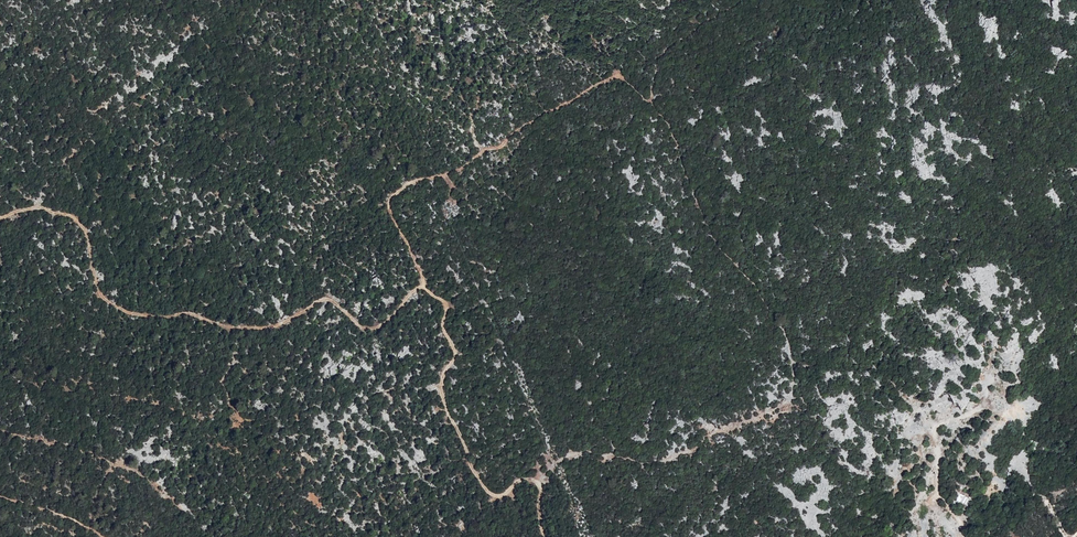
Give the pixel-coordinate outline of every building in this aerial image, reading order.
[(972,500),(957,491),(953,500),(969,507),(972,500)]
